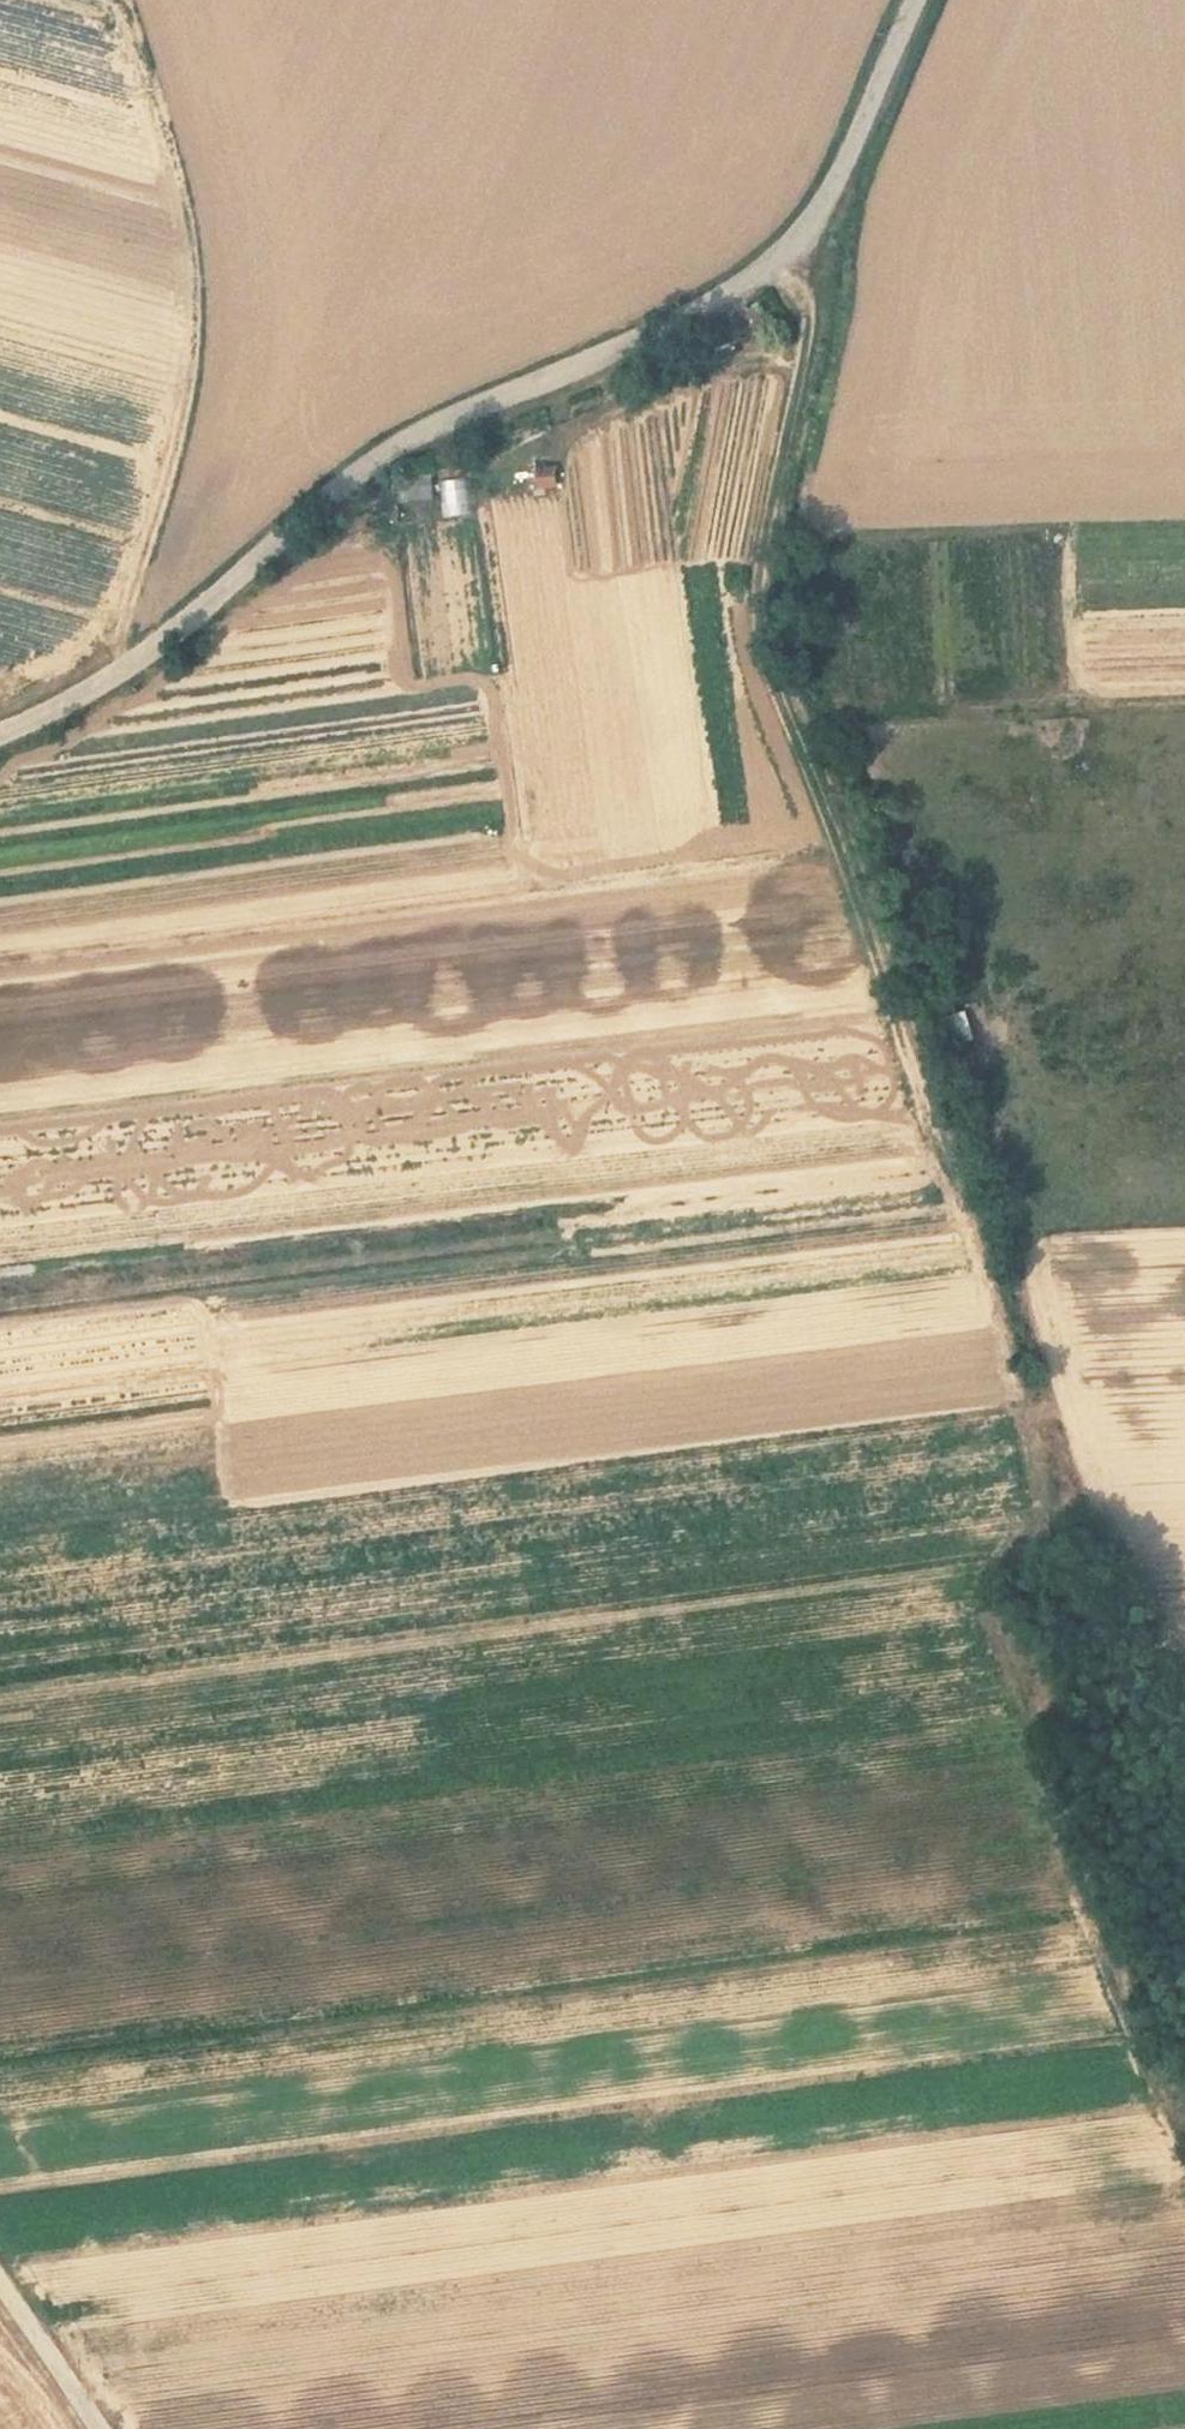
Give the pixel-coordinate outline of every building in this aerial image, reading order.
[(533,463),(533,488),(555,488),(556,464),(533,463)] [(468,478),(443,479),(445,516),(470,515),(468,478)]
